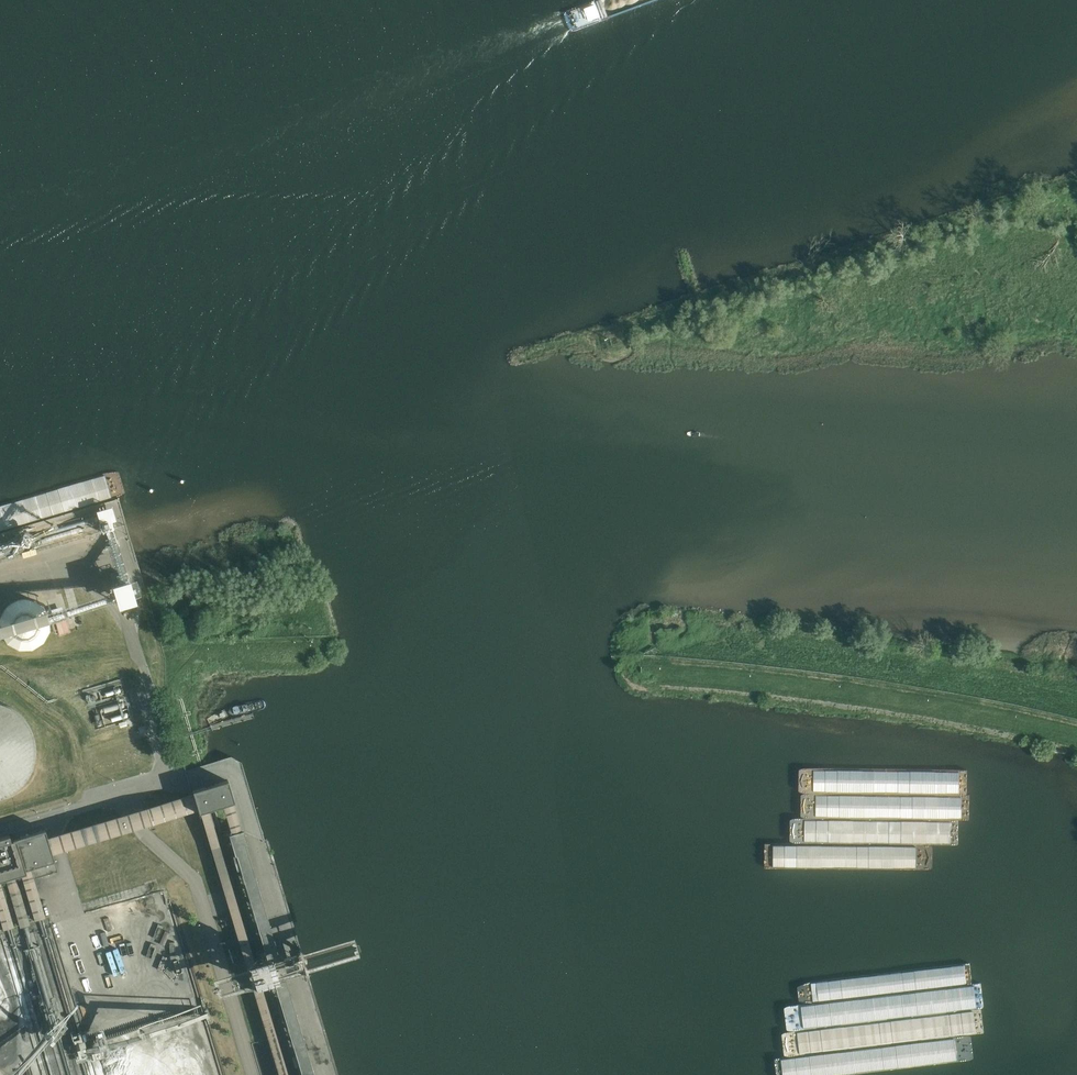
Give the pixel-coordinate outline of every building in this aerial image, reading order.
[(53,630),(54,626),(53,621),(52,617),(50,613),(47,609),(44,606),(40,604),(35,602),(31,601),(26,601),(22,602),(17,604),(13,606),(10,609),(7,613),(5,617),(4,622),(4,626),(4,631),(5,635),(7,639),(10,643),(14,646),(18,648),(22,650),(27,651),(31,651),(36,650),(40,648),(44,646),(47,643),(50,639),(52,635),(53,630)] [(34,751),(33,742),(30,733),(26,725),(20,718),(13,712),(5,708),(0,706),(0,799),(6,797),(14,792),(21,785),(27,778),(31,770),(33,761),(34,751)] [(228,780),(193,790),(199,811),(234,801),(228,780)] [(5,875),(20,925),(30,922),(15,872),(20,870),(35,920),(45,917),(31,867),(34,877),(58,870),(45,829),(11,839),(9,834),(0,836),(0,876),(5,875)] [(3,929),(14,926),(0,880),(0,918),(3,929)]
